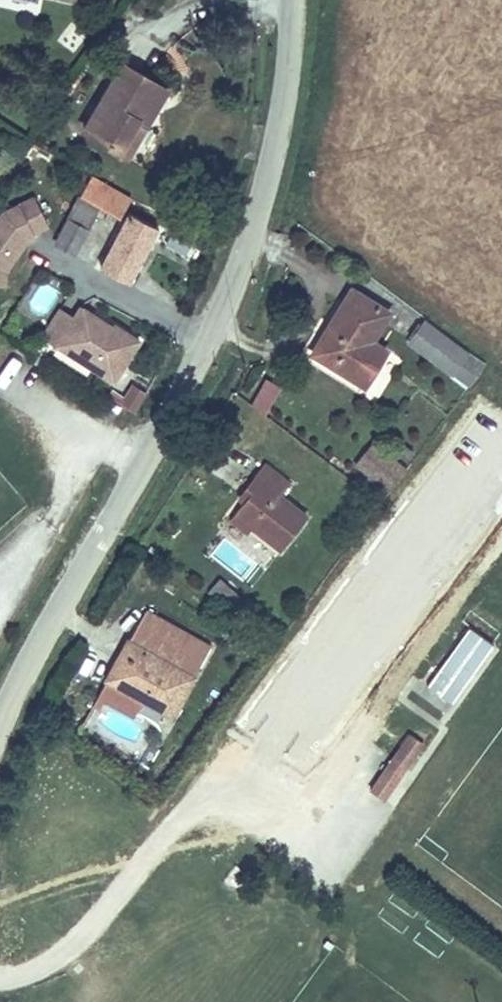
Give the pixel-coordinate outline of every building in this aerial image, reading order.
[(80,131),(119,154),(140,117),(149,123),(168,90),(119,62),(80,131)] [(140,117),(119,154),(129,159),(149,123),(140,117)] [(79,198),(121,219),(132,197),(90,175),(79,198)] [(32,228),(36,234),(50,226),(34,199),(19,208),(22,212),(12,218),(7,225),(3,222),(0,225),(0,286),(5,286),(6,271),(28,241),(23,233),(32,228)] [(81,200),(58,244),(77,254),(100,211),(81,200)] [(12,218),(22,212),(19,208),(9,214),(8,214),(3,222),(7,225),(12,218)] [(131,215),(103,268),(131,283),(159,230),(131,215)] [(28,241),(37,236),(36,234),(32,228),(23,233),(28,241)] [(174,232),(165,245),(188,261),(197,247),(174,232)] [(375,341),(393,313),(350,286),(306,356),(363,391),(389,349),(375,341)] [(89,322),(93,316),(81,308),(78,314),(89,322)] [(140,343),(114,326),(112,328),(93,316),(89,322),(78,314),(74,319),(61,311),(44,337),(58,346),(65,336),(99,359),(92,369),(114,383),(140,343)] [(464,388),(484,363),(424,318),(404,344),(464,388)] [(99,359),(65,336),(58,346),(92,369),(99,359)] [(267,415),(282,387),(265,378),(250,406),(267,415)] [(135,415),(146,395),(121,379),(109,398),(135,415)] [(284,548),(307,518),(279,496),(288,484),(263,465),(252,479),(263,487),(242,516),(260,530),(284,548)] [(242,516),(263,487),(252,479),(225,515),(254,537),(260,530),(242,516)] [(220,617),(233,599),(212,582),(197,599),(220,617)] [(129,704),(160,722),(201,653),(135,616),(87,699),(119,719),(129,704)] [(450,703),(491,644),(467,627),(425,685),(450,703)] [(423,746),(408,735),(367,790),(382,801),(423,746)]
